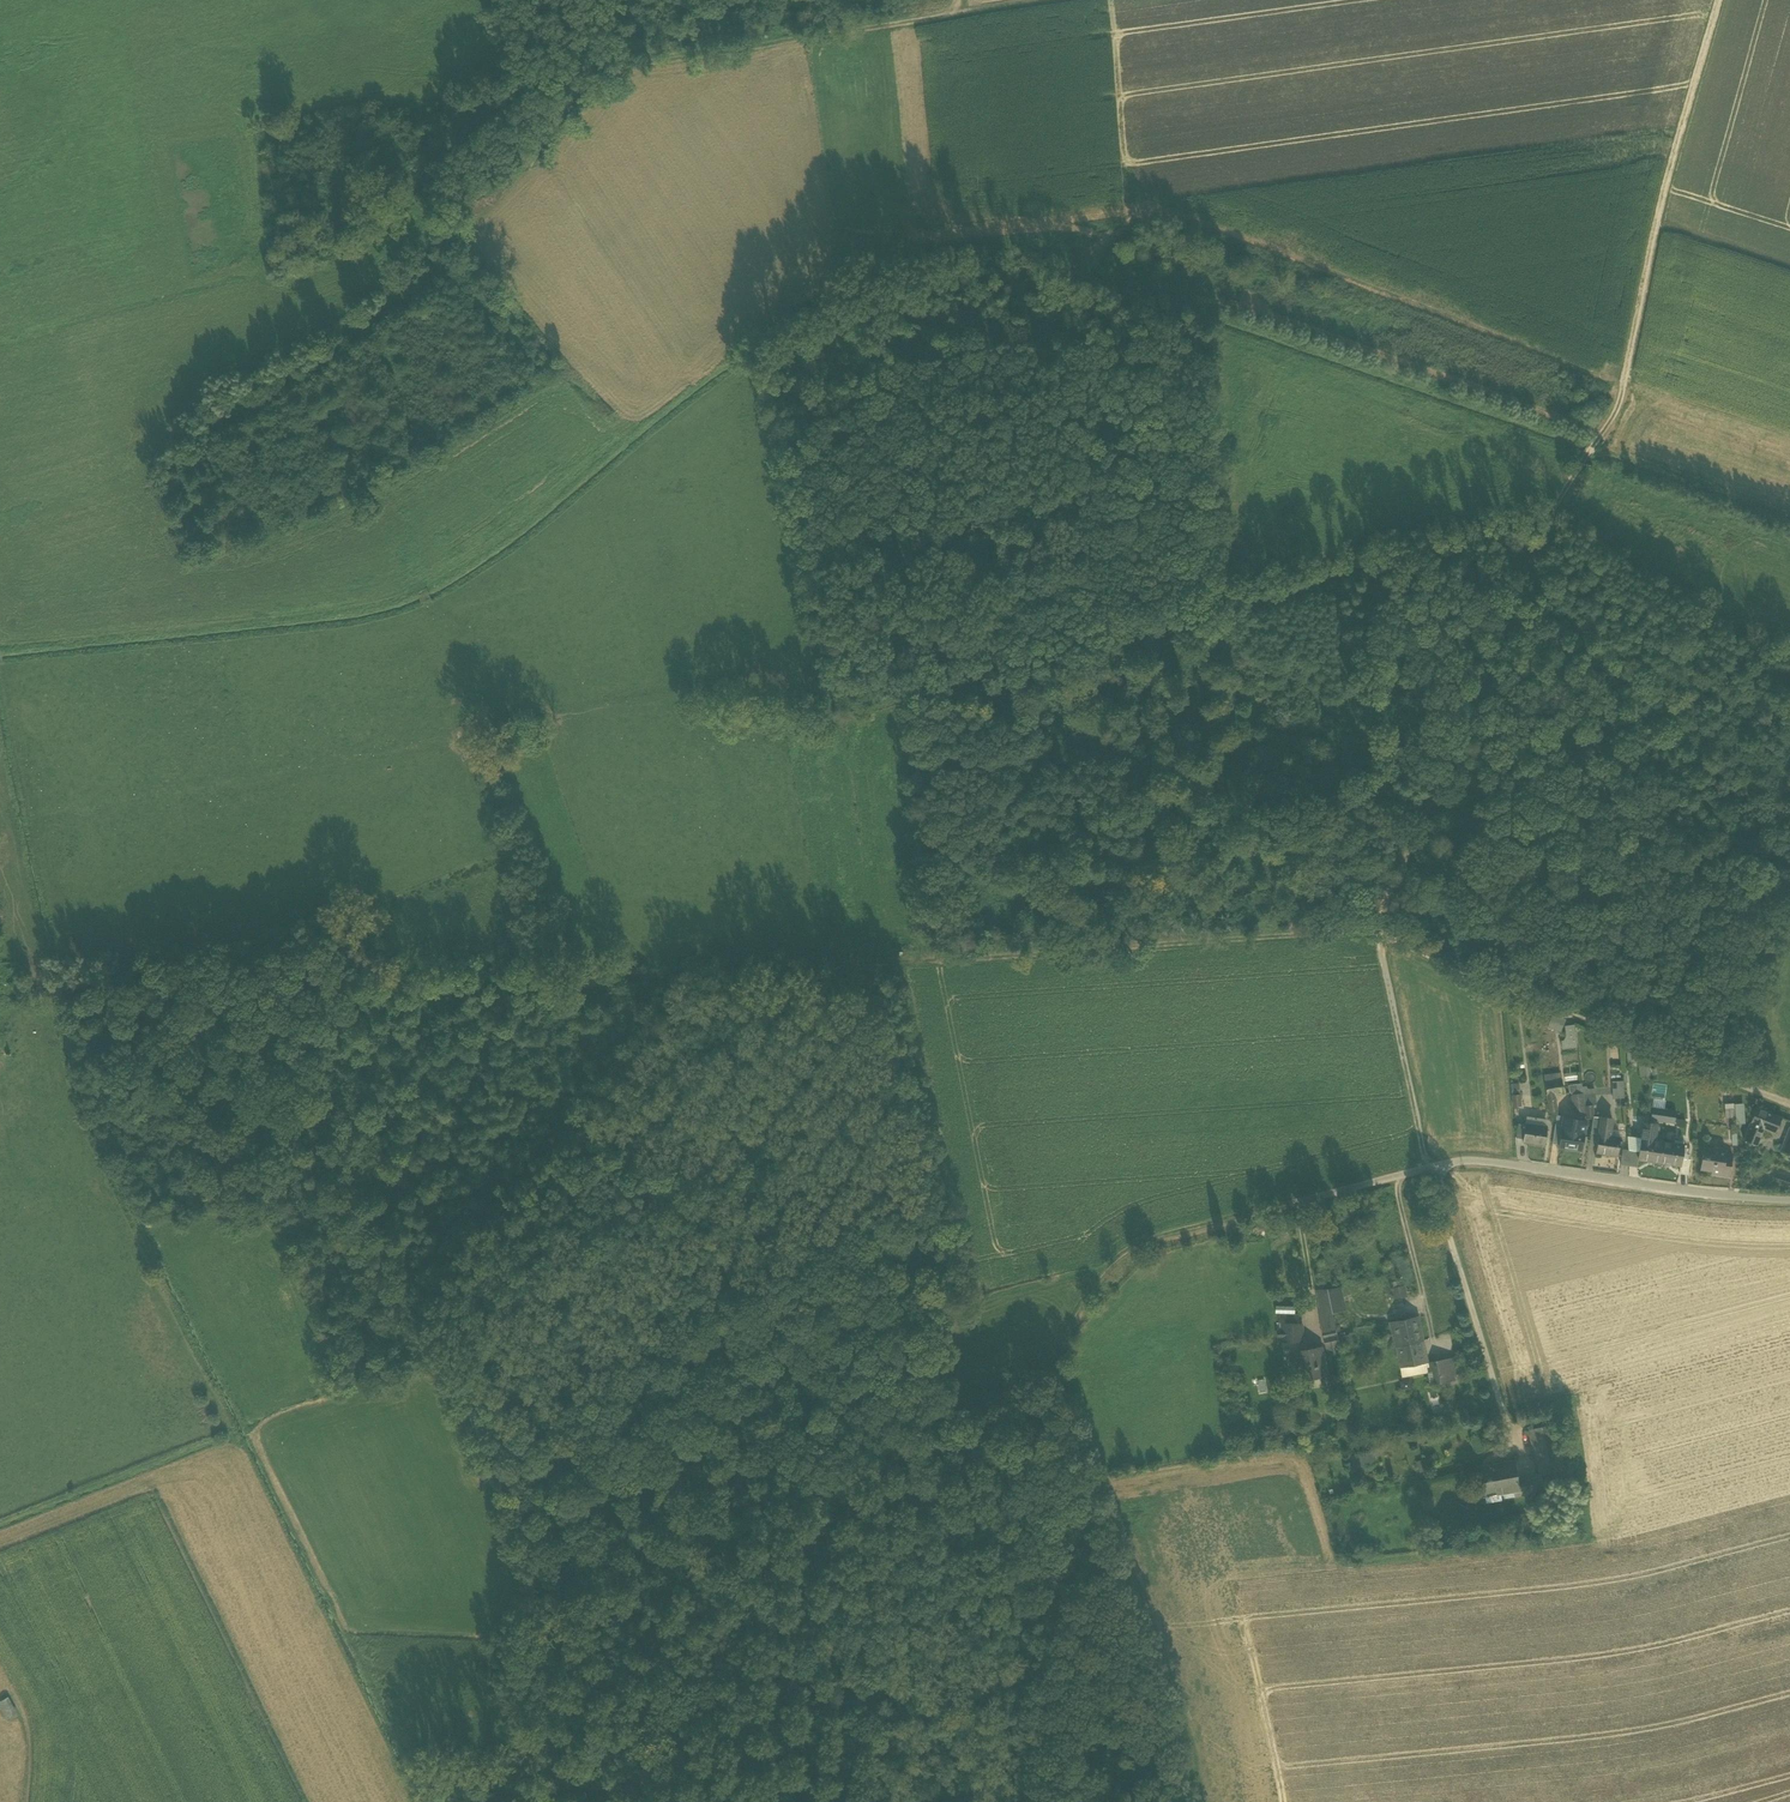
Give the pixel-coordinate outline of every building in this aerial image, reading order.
[(1547,1027),(1560,1032),(1565,1019),(1552,1013),(1547,1027)] [(1564,1026),(1565,1036),(1574,1035),(1573,1025),(1564,1026)] [(1628,1055),(1629,1067),(1641,1066),(1640,1055),(1628,1055)] [(1648,1068),(1650,1079),(1657,1078),(1656,1067),(1648,1068)] [(1547,1100),(1548,1100),(1556,1099),(1563,1098),(1559,1075),(1551,1077),(1552,1086),(1545,1087),(1547,1100)] [(1614,1086),(1615,1099),(1625,1098),(1624,1086),(1614,1086)] [(1512,1087),(1514,1109),(1521,1108),(1520,1087),(1512,1087)] [(1573,1095),(1575,1109),(1585,1108),(1583,1094),(1573,1095)] [(1558,1111),(1556,1099),(1548,1100),(1550,1112),(1558,1111)] [(1585,1104),(1586,1117),(1594,1115),(1595,1114),(1592,1102),(1585,1104)] [(1721,1105),(1722,1120),(1732,1119),(1732,1104),(1721,1105)] [(1755,1145),(1756,1146),(1763,1128),(1776,1133),(1781,1118),(1756,1108),(1743,1140),(1745,1141),(1745,1142),(1747,1142),(1753,1144),(1753,1145),(1755,1145)] [(1673,1126),(1674,1111),(1650,1109),(1649,1123),(1654,1124),(1673,1126)] [(1592,1130),(1599,1131),(1601,1115),(1595,1114),(1594,1115),(1593,1119),(1592,1130)] [(1555,1124),(1563,1125),(1564,1119),(1564,1117),(1564,1116),(1557,1115),(1555,1124)] [(1601,1115),(1599,1131),(1610,1133),(1613,1116),(1601,1115)] [(1586,1120),(1564,1117),(1564,1119),(1575,1121),(1574,1127),(1577,1128),(1577,1131),(1584,1132),(1586,1120)] [(1563,1125),(1562,1128),(1577,1131),(1577,1128),(1574,1127),(1575,1121),(1564,1119),(1563,1125)] [(1522,1139),(1543,1142),(1545,1124),(1524,1121),(1524,1123),(1522,1137),(1522,1139)] [(1515,1136),(1522,1137),(1524,1123),(1517,1122),(1515,1136)] [(1640,1123),(1638,1137),(1652,1139),(1654,1124),(1649,1123),(1640,1123)] [(1552,1143),(1560,1144),(1562,1128),(1563,1125),(1555,1124),(1552,1143)] [(1789,1156),(1789,1127),(1780,1152),(1789,1156)] [(1584,1132),(1577,1131),(1562,1128),(1560,1144),(1559,1147),(1581,1150),(1584,1132)] [(1619,1134),(1610,1133),(1599,1131),(1597,1149),(1617,1152),(1619,1134)] [(1636,1160),(1659,1162),(1661,1140),(1652,1139),(1638,1137),(1637,1149),(1636,1160)] [(1683,1142),(1661,1140),(1659,1162),(1680,1164),(1681,1160),(1683,1142)] [(1620,1162),(1629,1163),(1628,1148),(1622,1147),(1620,1162)] [(1711,1173),(1730,1174),(1731,1152),(1723,1151),(1724,1148),(1703,1147),(1701,1167),(1711,1168),(1711,1173)] [(1637,1149),(1628,1148),(1629,1163),(1636,1164),(1636,1160),(1637,1149)] [(1679,1174),(1687,1174),(1688,1160),(1681,1160),(1680,1164),(1679,1174)] [(1777,1179),(1776,1184),(1789,1187),(1789,1181),(1777,1179)] [(1410,1296),(1407,1284),(1401,1286),(1394,1287),(1396,1299),(1410,1296)] [(1327,1287),(1332,1311),(1345,1307),(1344,1301),(1340,1285),(1327,1287)] [(1323,1323),(1334,1320),(1332,1311),(1327,1287),(1317,1289),(1323,1323)] [(1280,1315),(1280,1323),(1297,1323),(1297,1316),(1280,1315)] [(1388,1325),(1400,1368),(1427,1361),(1415,1317),(1388,1325)] [(1323,1323),(1324,1331),(1336,1329),(1335,1327),(1334,1320),(1323,1323)] [(1297,1342),(1297,1323),(1280,1323),(1280,1342),(1297,1342)] [(1326,1347),(1331,1345),(1339,1344),(1337,1336),(1324,1338),(1326,1347)] [(1340,1353),(1339,1344),(1331,1345),(1333,1354),(1340,1353)] [(1297,1358),(1300,1379),(1326,1375),(1321,1348),(1295,1352),(1291,1353),(1291,1358),(1297,1358)] [(1431,1357),(1436,1377),(1453,1373),(1448,1353),(1431,1357)] [(1529,1431),(1539,1473),(1540,1475),(1563,1469),(1565,1469),(1553,1423),(1528,1430),(1528,1431),(1529,1431)] [(1355,1454),(1356,1465),(1376,1463),(1375,1451),(1355,1454)] [(1416,1461),(1419,1473),(1433,1468),(1430,1457),(1416,1461)] [(1479,1466),(1484,1496),(1513,1491),(1519,1490),(1517,1477),(1515,1461),(1515,1460),(1479,1466)] [(1514,1496),(1544,1490),(1540,1475),(1539,1473),(1517,1477),(1519,1490),(1513,1491),(1514,1496)] [(7,1719),(16,1714),(7,1698),(0,1702),(0,1706),(7,1719)]
